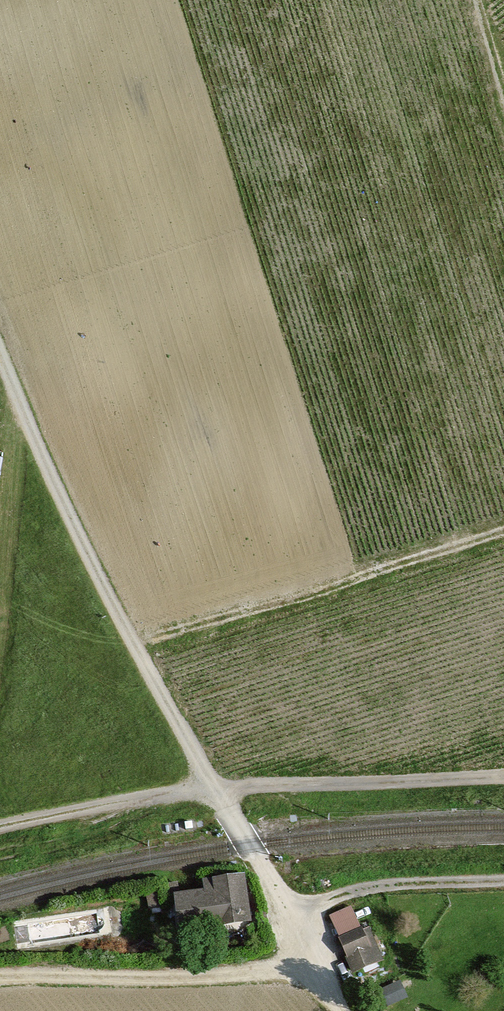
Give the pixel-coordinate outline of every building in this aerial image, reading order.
[(211,904),(194,906),(198,928),(215,926),(241,922),(235,881),(209,885),(211,904)] [(148,895),(150,907),(162,904),(160,893),(148,895)] [(384,964),(369,933),(342,946),(356,977),(384,964)]
